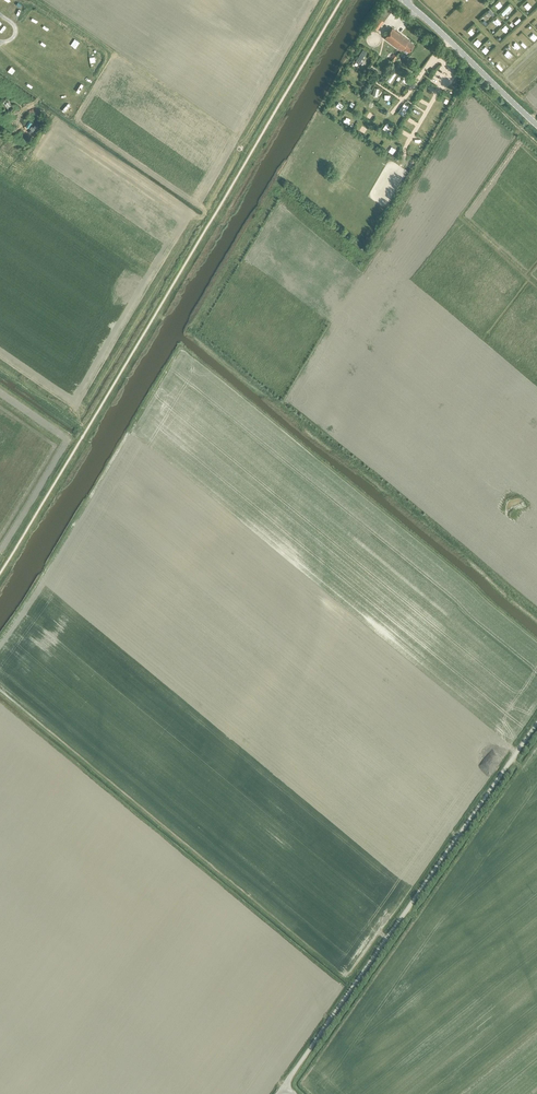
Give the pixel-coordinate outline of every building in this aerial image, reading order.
[(373,27),(378,30),(384,22),(384,21),(391,12),(386,9),(379,18),(373,27)] [(406,50),(410,52),(415,45),(393,28),(385,39),(401,52),(403,49),(406,51),(406,50)] [(355,61),(359,64),(366,52),(363,50),(355,61)] [(392,78),(399,70),(395,67),(389,75),(392,78)] [(377,88),(374,92),(384,100),(387,97),(377,88)] [(418,132),(415,137),(420,140),(423,135),(418,132)]
